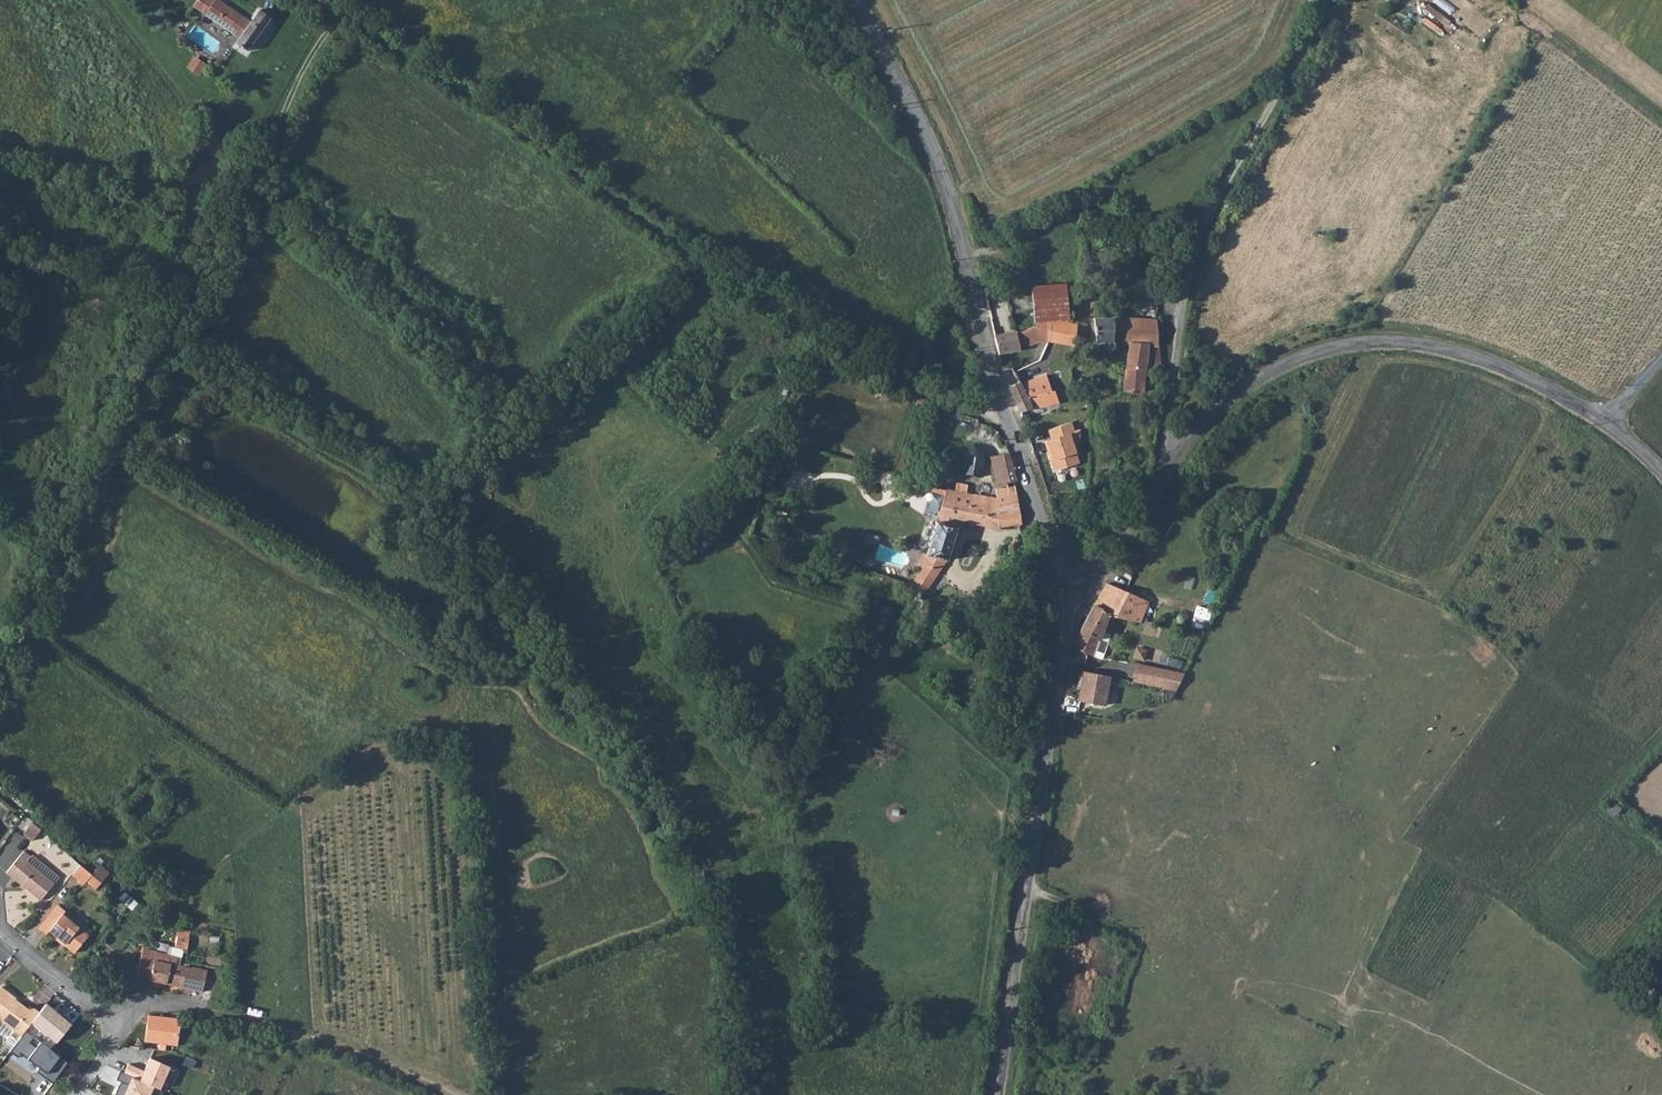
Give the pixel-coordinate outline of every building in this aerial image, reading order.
[(238,38),(235,43),(245,50),(260,30),(269,17),(259,10),(250,22),(217,0),(213,0),(213,1),(212,0),(197,0),(193,6),(238,38)] [(195,55),(187,67),(200,75),(208,63),(195,55)] [(1030,317),(1045,317),(1064,316),(1062,282),(1027,283),(1030,317)] [(1131,346),(1121,394),(1142,391),(1144,371),(1161,369),(1157,336),(1157,321),(1131,315),(1100,313),(1097,341),(1117,342),(1131,346)] [(1012,329),(991,335),(996,352),(1016,348),(1047,330),(1047,337),(1075,340),(1077,320),(1045,317),(1014,331),(1012,329)] [(1017,381),(1006,384),(1016,413),(1047,400),(1046,390),(1044,389),(1041,377),(1020,381),(1017,381)] [(1071,424),(1049,430),(1051,438),(1044,441),(1053,470),(1081,462),(1078,450),(1084,448),(1079,428),(1073,430),(1071,424)] [(1006,443),(982,449),(976,447),(973,446),(967,448),(965,451),(964,453),(961,474),(981,476),(982,475),(992,476),(993,483),(1015,480),(1006,443)] [(974,494),(970,513),(999,520),(1000,526),(1018,523),(1020,523),(1016,486),(995,489),(996,497),(974,494)] [(915,574),(931,583),(945,562),(958,521),(1000,530),(1000,526),(999,520),(970,513),(974,494),(946,488),(945,490),(926,554),(920,564),(915,574)] [(756,511),(761,495),(745,491),(741,507),(756,511)] [(920,564),(926,554),(920,552),(916,562),(920,564)] [(909,586),(918,591),(924,594),(931,583),(915,574),(911,583),(909,586)] [(1107,584),(1094,605),(1115,618),(1121,619),(1138,622),(1148,598),(1107,584)] [(975,598),(990,607),(995,599),(980,589),(975,598)] [(924,613),(930,605),(924,601),(917,611),(923,615),(924,613)] [(1072,647),(1093,656),(1100,639),(1109,643),(1121,619),(1115,618),(1094,605),(1072,647)] [(1199,606),(1191,626),(1204,631),(1212,611),(1199,606)] [(1100,639),(1093,656),(1101,659),(1109,643),(1100,639)] [(1138,645),(1134,657),(1145,660),(1149,649),(1138,645)] [(1136,664),(1132,681),(1159,687),(1163,670),(1136,664)] [(1078,700),(1083,702),(1104,706),(1109,676),(1084,672),(1078,700)] [(1603,807),(1611,814),(1618,807),(1609,800),(1603,807)] [(34,834),(37,830),(39,828),(31,822),(22,831),(30,838),(34,834)] [(27,860),(30,856),(23,850),(5,871),(38,900),(52,883),(27,860)] [(27,860),(52,883),(58,876),(32,854),(30,856),(27,860)] [(91,874),(101,882),(109,871),(100,863),(91,874)] [(73,873),(84,883),(86,880),(91,874),(80,864),(73,873)] [(86,880),(96,889),(101,882),(91,874),(86,880)] [(125,893),(119,899),(127,907),(133,900),(125,893)] [(137,904),(133,900),(127,907),(131,910),(137,904)] [(45,919),(52,926),(49,929),(64,943),(63,944),(73,953),(88,935),(63,914),(65,911),(57,904),(45,919)] [(1054,922),(1069,925),(1071,914),(1056,911),(1054,922)] [(45,919),(37,928),(45,934),(49,929),(52,926),(45,919)] [(1051,935),(1066,939),(1069,925),(1054,922),(1051,935)] [(177,937),(188,939),(189,931),(179,928),(177,937)] [(137,977),(162,982),(180,987),(184,968),(185,965),(180,964),(183,950),(186,951),(188,939),(177,937),(174,947),(169,947),(167,954),(160,952),(157,957),(142,954),(137,977)] [(142,954),(157,957),(160,952),(143,949),(142,954)] [(180,987),(191,990),(191,988),(194,972),(194,971),(184,968),(180,987)] [(191,988),(199,989),(200,984),(201,973),(194,972),(191,988)] [(38,1011),(31,1006),(28,1009),(21,1003),(16,1003),(13,1001),(15,998),(0,986),(0,1021),(19,1035),(23,1030),(38,1011)] [(38,1011),(23,1030),(51,1050),(71,1025),(46,1002),(38,1011)] [(145,1041),(177,1046),(180,1019),(148,1015),(147,1021),(145,1041)] [(51,1081),(65,1061),(51,1050),(23,1030),(19,1035),(8,1051),(17,1056),(19,1053),(38,1067),(35,1070),(51,1081)] [(113,1055),(133,1064),(135,1060),(131,1057),(116,1050),(113,1055)] [(112,1058),(132,1068),(133,1064),(113,1055),(112,1058)] [(113,1094),(159,1094),(162,1090),(119,1071),(116,1078),(120,1080),(113,1094)]
